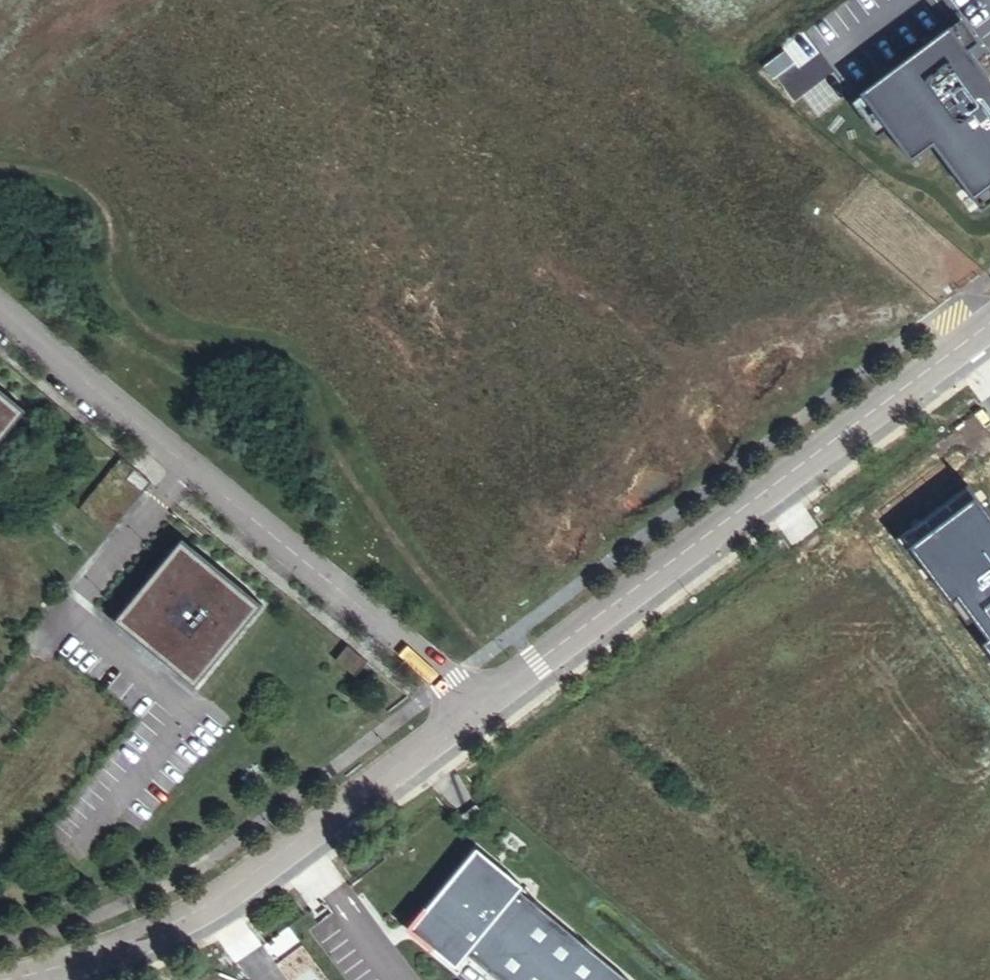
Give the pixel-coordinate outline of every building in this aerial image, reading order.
[(754,0),(723,0),(723,17),(754,18),(754,0)] [(989,196),(989,106),(935,32),(846,98),(896,165),(917,150),(965,214),(989,196)] [(0,389),(0,442),(27,410),(0,389)] [(183,539),(115,622),(197,687),(264,606),(183,539)] [(367,661),(348,646),(337,660),(356,675),(367,661)] [(476,805),(461,816),(468,825),(483,813),(476,805)] [(414,919),(429,931),(420,942),(452,967),(463,954),(496,979),(627,979),(514,889),(518,885),(471,847),(414,919)]
